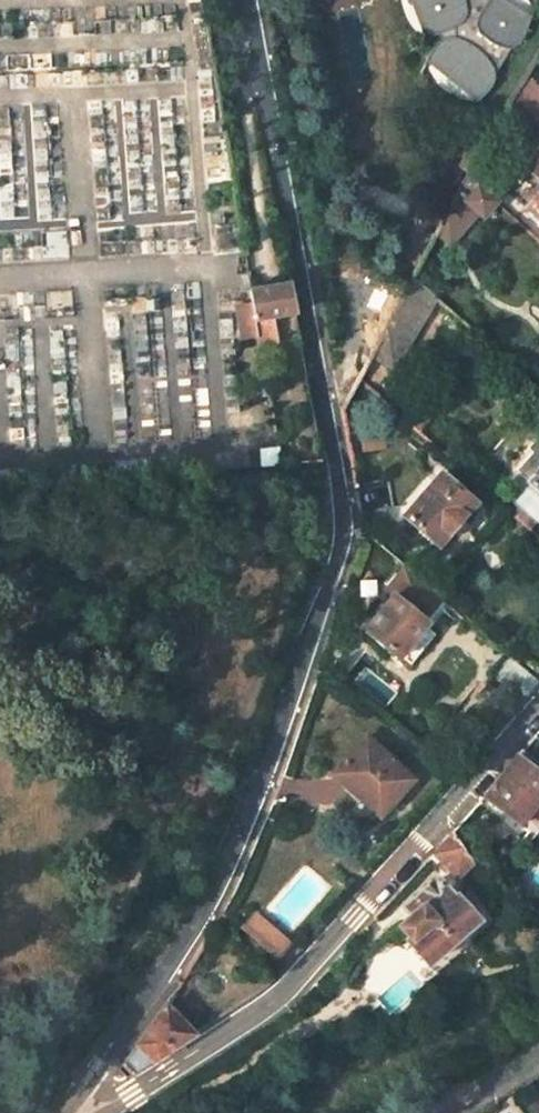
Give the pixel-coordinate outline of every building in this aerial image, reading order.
[(403,54),(408,54),(414,53),(417,58),(416,60),(410,63),(400,96),(461,129),(471,118),(475,112),(477,102),(490,81),(503,70),(506,66),(515,44),(476,16),(469,24),(446,15),(442,0),(377,0),(403,54)] [(525,113),(512,101),(505,112),(517,121),(525,113)] [(529,171),(538,179),(538,159),(529,171)] [(446,246),(477,212),(482,216),(495,202),(466,176),(433,238),(446,246)] [(529,213),(538,222),(538,201),(529,213)] [(290,284),(283,246),(268,249),(275,287),(290,284)] [(392,369),(429,301),(409,283),(368,357),(392,369)] [(296,315),(290,284),(275,287),(255,291),(260,322),(296,315)] [(417,433),(434,413),(424,404),(407,424),(417,433)] [(527,486),(531,489),(517,504),(508,496),(500,505),(524,525),(532,517),(538,524),(538,472),(527,486)] [(441,475),(404,518),(437,547),(475,505),(441,475)] [(384,589),(391,596),(359,632),(391,660),(394,657),(405,666),(430,638),(424,632),(419,628),(423,624),(418,620),(438,597),(404,566),(384,589)] [(438,597),(418,620),(423,624),(419,628),(424,632),(447,605),(438,597)] [(490,676),(519,704),(535,686),(506,659),(490,676)] [(411,781),(362,739),(330,775),(378,817),(411,781)] [(516,758),(481,796),(515,826),(528,812),(538,822),(538,778),(516,758)] [(430,853),(454,879),(470,863),(450,831),(430,853)] [(421,965),(472,916),(455,897),(451,900),(433,879),(410,901),(417,908),(394,929),(404,940),(401,944),(421,965)] [(230,942),(256,965),(267,953),(242,930),(230,942)] [(163,1004),(115,1071),(125,1079),(192,1036),(163,1004)] [(495,1103),(487,1108),(490,1112),(501,1112),(495,1103)]
